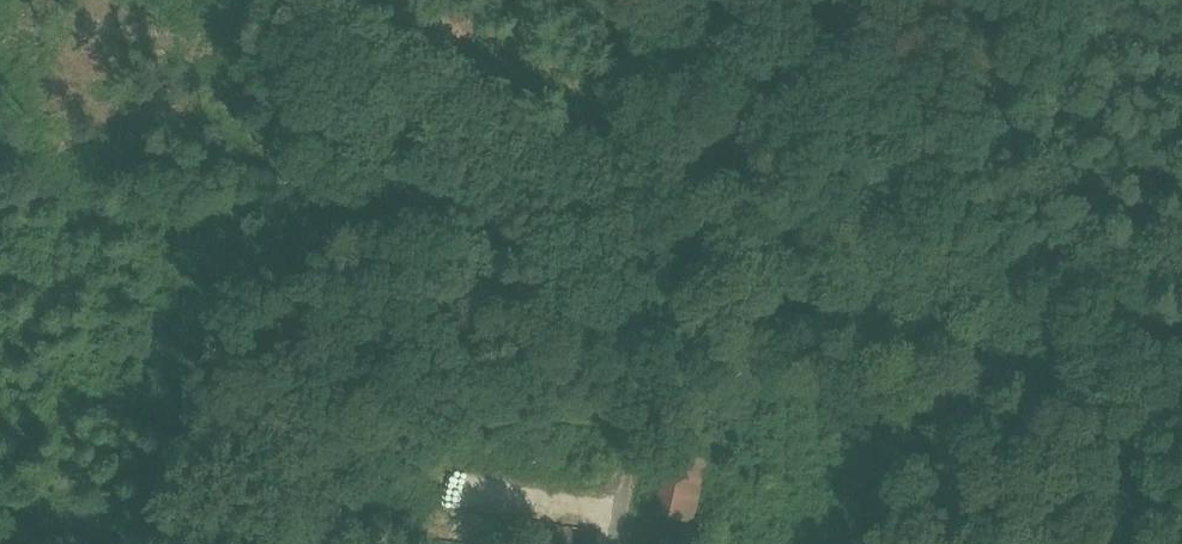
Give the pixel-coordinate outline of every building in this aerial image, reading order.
[(696,522),(714,455),(696,450),(678,517),(696,522)] [(688,470),(670,465),(658,511),(677,516),(688,470)]
